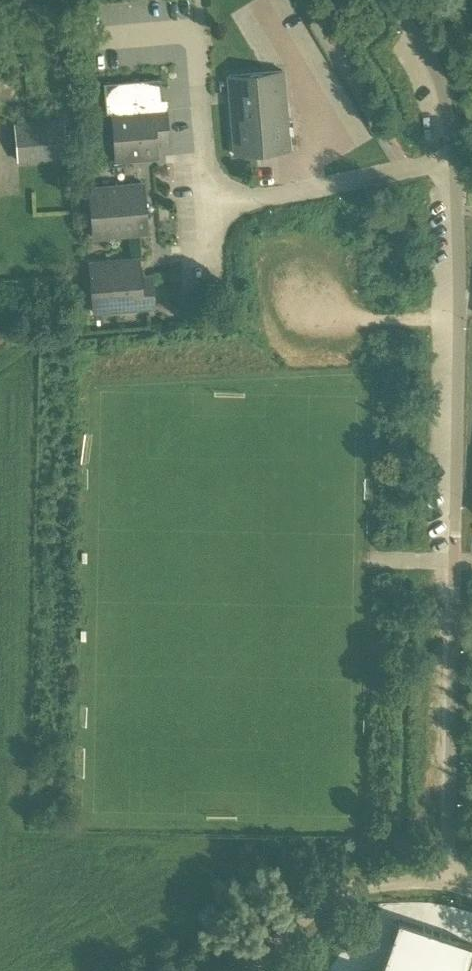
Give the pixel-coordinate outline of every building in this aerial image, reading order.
[(286,120),(282,70),(263,72),(227,75),(230,103),(234,155),(257,153),(289,150),(287,134),(292,134),(291,120),(286,120)] [(130,80),(102,82),(105,113),(111,113),(115,161),(157,157),(155,139),(171,138),(169,107),(165,107),(163,82),(162,77),(137,79),(130,80)] [(67,157),(63,118),(26,121),(26,123),(14,124),(16,149),(40,147),(41,159),(67,157)] [(93,237),(147,233),(143,183),(88,188),(93,237)] [(141,280),(138,258),(89,262),(93,312),(154,307),(151,279),(141,280)] [(397,918),(391,937),(429,950),(435,931),(397,918)] [(429,950),(467,962),(471,948),(471,943),(435,931),(429,950)] [(391,937),(385,956),(423,968),(429,950),(391,937)] [(423,968),(430,970),(464,970),(467,962),(429,950),(423,968)] [(379,970),(422,970),(423,968),(385,956),(379,970)]
